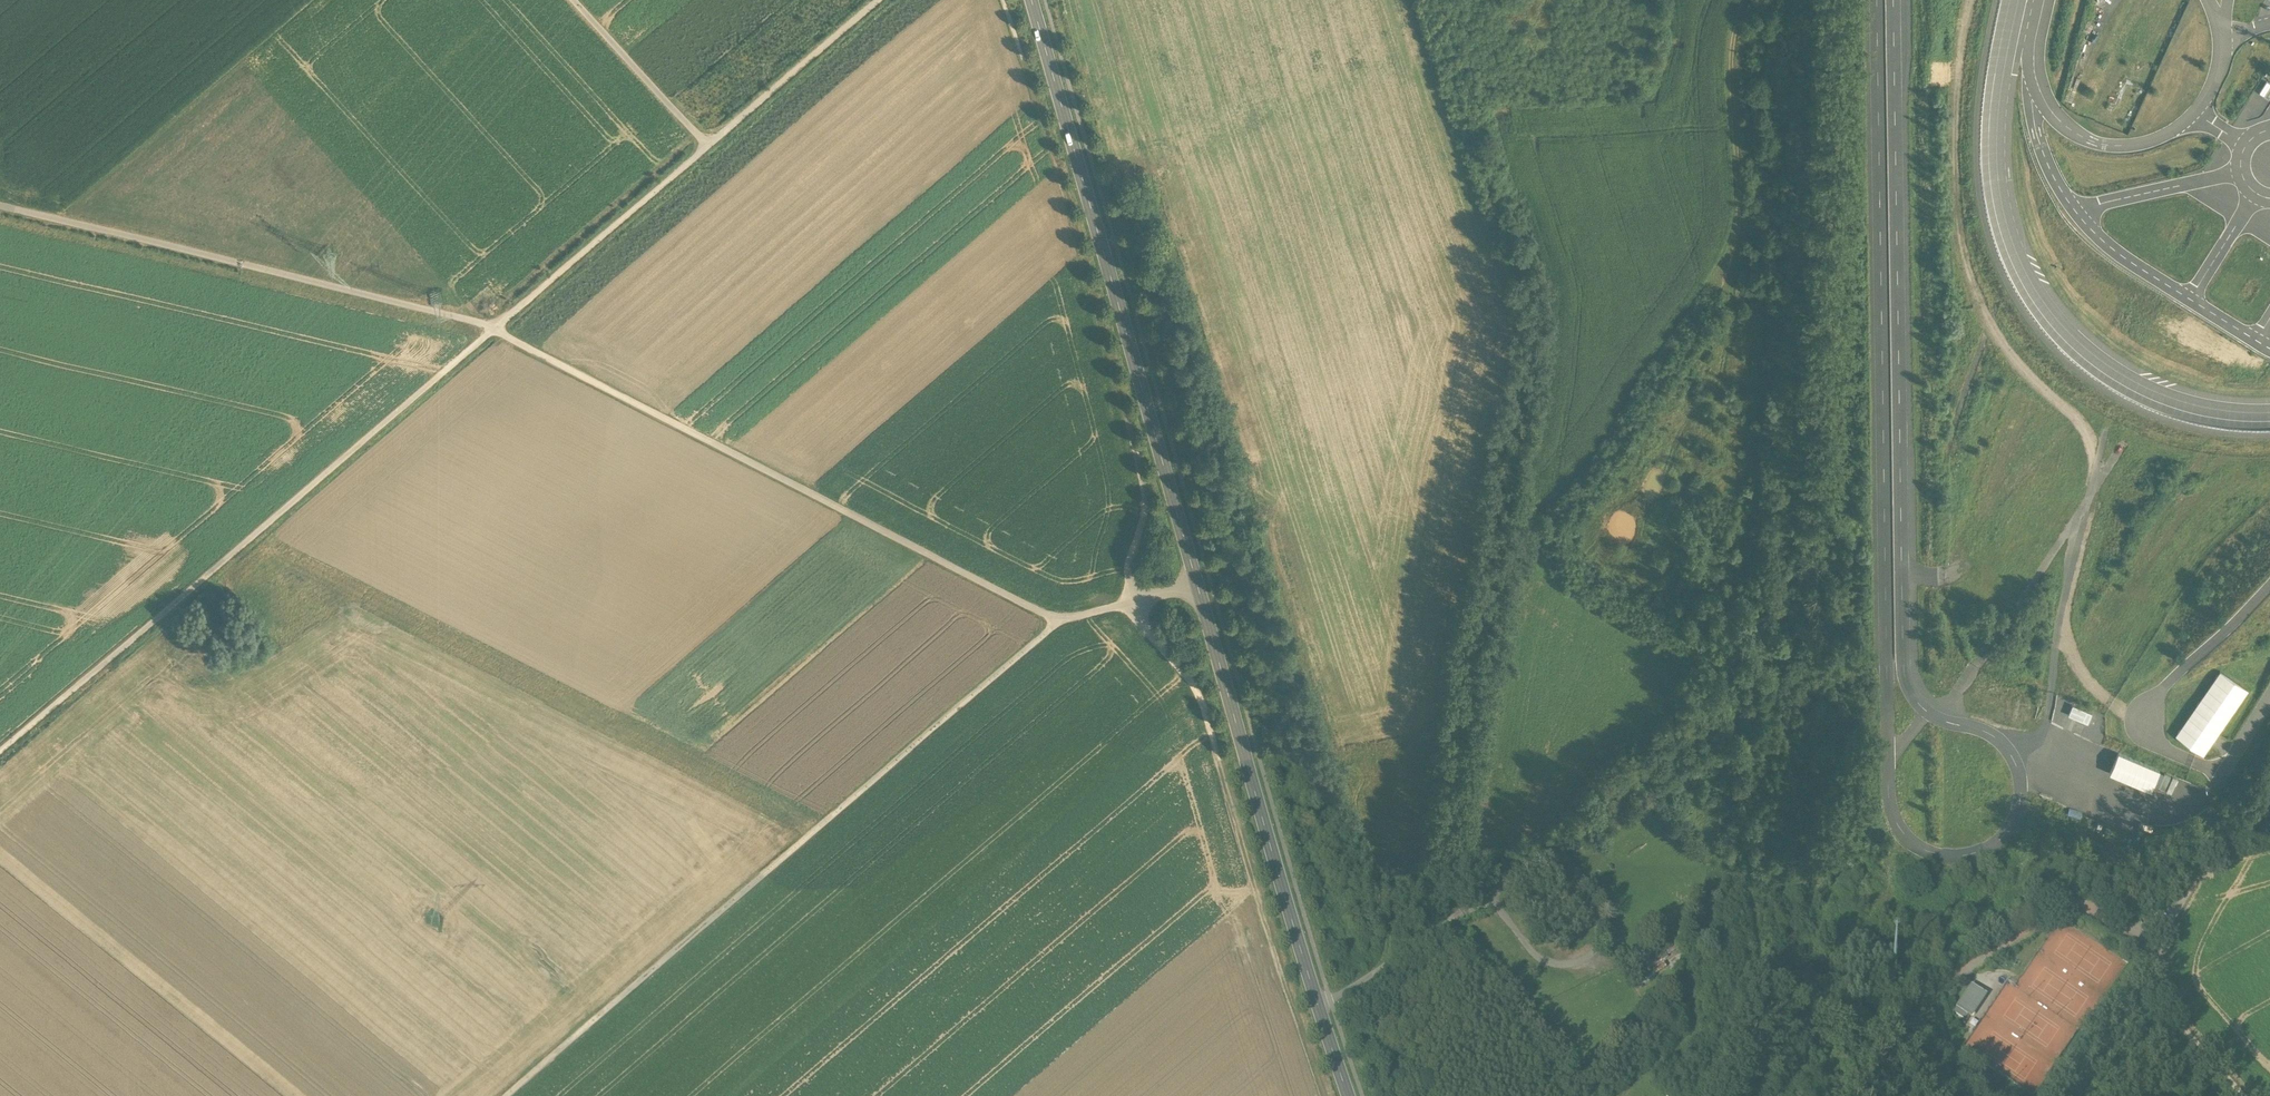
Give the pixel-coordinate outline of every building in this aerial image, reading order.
[(2266,81),(2259,93),(2269,99),(2269,97),(2269,84),(2266,81)] [(2177,736),(2207,754),(2249,687),(2219,669),(2177,736)] [(2074,703),(2069,714),(2089,723),(2094,712),(2074,703)] [(2154,789),(2162,767),(2118,752),(2111,774),(2154,789)] [(1662,943),(1651,951),(1657,959),(1668,951),(1662,943)] [(2006,976),(1964,1049),(2040,1091),(2082,1017),(2076,1014),(2074,1018),(2069,1015),(2067,1018),(2049,1009),(2052,1003),(2042,997),(2058,967),(2034,954),(2018,983),(2006,976)] [(1971,982),(1956,1005),(1970,1014),(1985,991),(1971,982)] [(1970,1014),(1956,1005),(1953,1010),(1967,1019),(1970,1014)]
